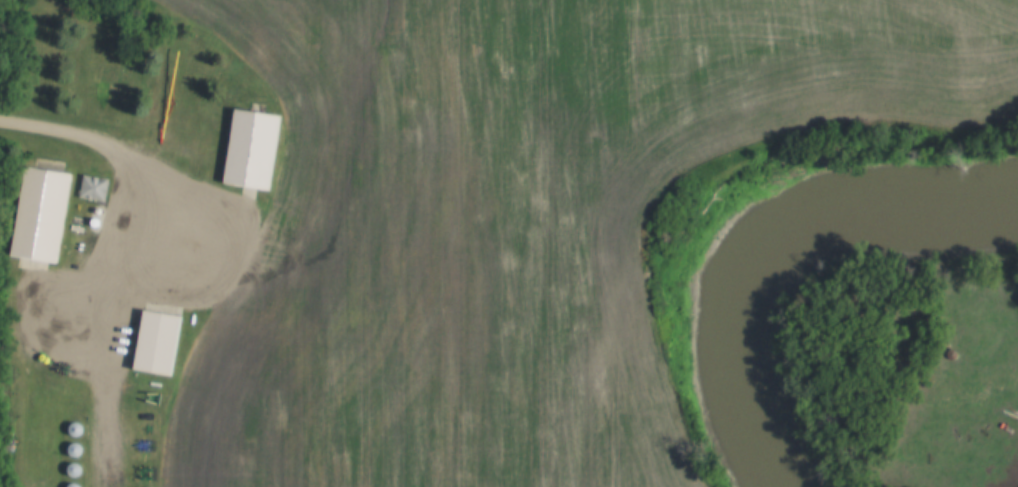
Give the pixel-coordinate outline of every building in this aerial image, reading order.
[(279,114),(233,108),(222,183),(269,189),(279,114)] [(11,256),(58,262),(69,172),(23,166),(11,256)] [(78,196),(104,200),(108,178),(82,173),(78,196)] [(134,370),(172,374),(179,314),(141,309),(134,370)]
